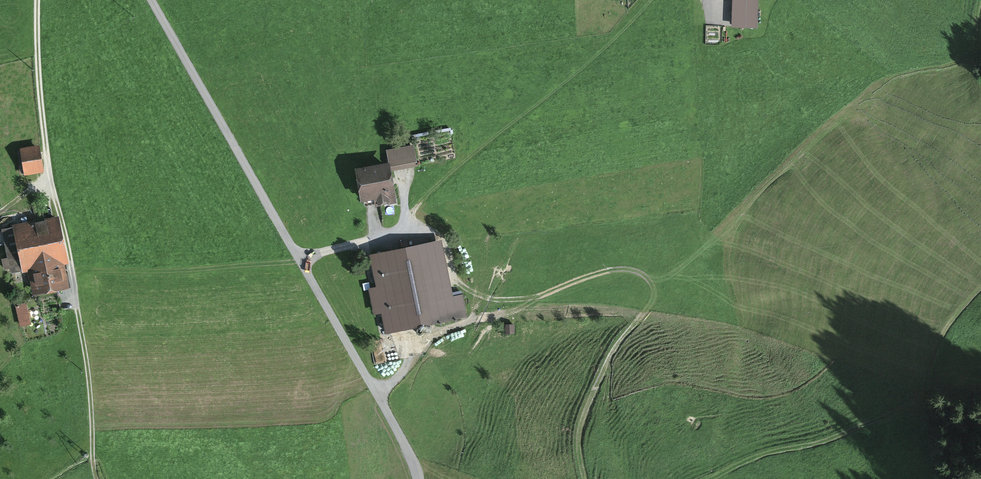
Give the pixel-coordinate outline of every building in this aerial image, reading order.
[(735,29),(760,30),(760,0),(735,0),(735,29)] [(431,156),(427,141),(418,144),(422,159),(431,156)] [(22,150),(27,176),(45,173),(41,147),(22,150)] [(356,170),(362,199),(374,197),(375,205),(394,201),(388,170),(415,166),(412,148),(389,152),(391,164),(356,170)] [(58,219),(14,228),(22,267),(29,266),(34,293),(68,286),(64,262),(66,262),(58,219)] [(384,313),(389,334),(468,317),(463,296),(455,298),(443,242),(373,257),(380,288),(372,289),(377,315),(384,313)] [(18,326),(30,325),(28,302),(16,304),(18,326)]
